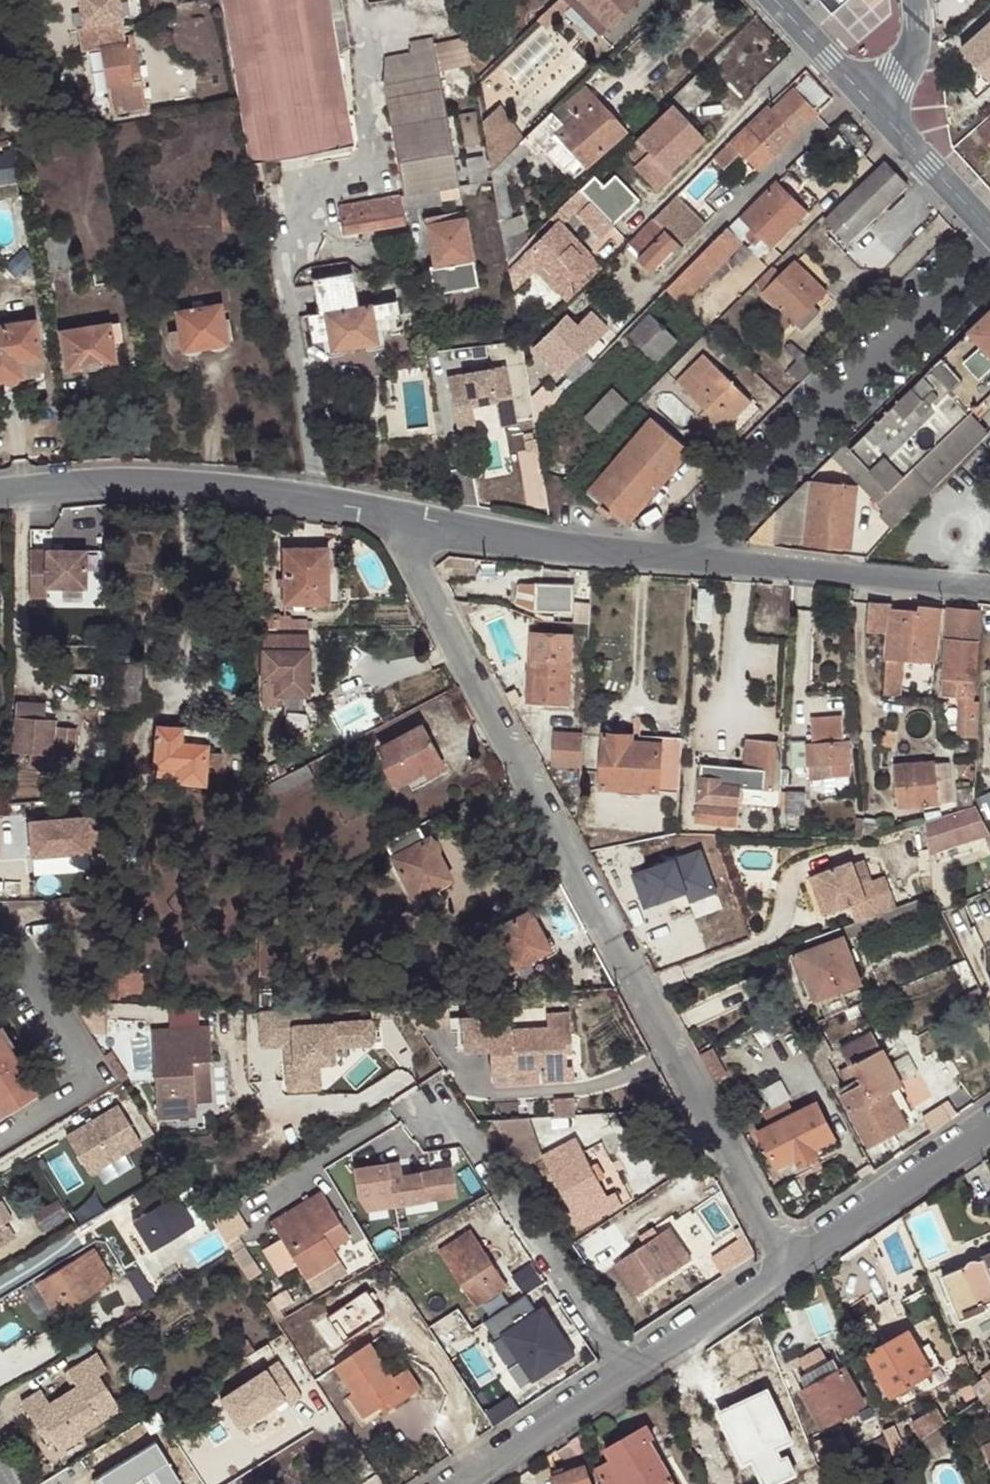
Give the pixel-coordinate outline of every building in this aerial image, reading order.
[(239,102),(249,164),(353,146),(328,0),(222,0),(239,102)] [(536,19),(544,28),(568,4),(598,34),(633,0),(555,0),(536,19)] [(876,46),(890,33),(878,19),(863,31),(876,46)] [(111,114),(146,108),(134,36),(124,38),(122,20),(77,28),(80,51),(100,48),(111,114)] [(989,77),(989,24),(963,48),(989,77)] [(411,54),(434,50),(432,38),(409,42),(411,54)] [(458,184),(434,50),(411,54),(386,59),(389,79),(383,80),(400,194),(400,196),(438,190),(457,187),(458,186),(458,184)] [(711,88),(697,73),(673,96),(677,99),(689,112),(711,88)] [(564,125),(550,111),(523,137),(532,148),(535,152),(540,147),(569,178),(624,132),(584,86),(565,103),(574,115),(564,125)] [(709,133),(733,109),(717,93),(719,91),(715,87),(713,90),(711,88),(689,112),(698,122),(709,133)] [(773,110),(767,104),(763,108),(730,140),(757,168),(817,111),(795,88),(773,110)] [(677,99),(671,105),(693,126),(698,122),(689,112),(677,99)] [(490,169),(523,137),(501,104),(482,121),(489,166),(490,169)] [(633,135),(625,143),(641,160),(650,152),(654,156),(643,166),(657,181),(661,185),(673,175),(669,171),(704,137),(693,126),(671,105),(637,138),(633,135)] [(980,132),(986,138),(989,143),(989,122),(980,132)] [(532,148),(523,137),(490,169),(492,179),(497,212),(499,221),(511,218),(504,174),(532,148)] [(591,203),(611,224),(634,204),(625,194),(631,189),(605,162),(578,189),(591,203)] [(17,181),(15,163),(0,165),(0,182),(17,181)] [(848,240),(906,185),(885,164),(828,218),(848,240)] [(772,245),(805,212),(777,183),(744,217),(772,245)] [(438,190),(440,201),(459,198),(457,187),(438,190)] [(578,189),(549,217),(555,224),(557,227),(559,225),(573,212),(576,214),(591,203),(578,189)] [(400,196),(402,208),(440,201),(438,190),(400,196)] [(255,196),(258,214),(266,213),(263,194),(255,196)] [(400,194),(337,206),(343,234),(405,224),(402,208),(400,196),(400,194)] [(676,195),(652,219),(683,246),(704,224),(676,195)] [(598,236),(611,224),(591,203),(576,214),(598,236)] [(520,216),(511,218),(499,221),(502,237),(523,230),(520,216)] [(433,292),(477,285),(465,217),(426,224),(433,267),(430,268),(433,292)] [(652,219),(628,243),(641,255),(638,259),(652,272),(673,250),(678,255),(685,247),(683,246),(652,219)] [(555,224),(509,270),(510,275),(512,289),(535,268),(556,289),(589,256),(559,225),(557,227),(555,224)] [(743,243),(727,227),(696,258),(677,277),(693,292),(699,286),(703,290),(714,278),(711,274),(743,243)] [(600,266),(589,256),(556,289),(566,299),(600,266)] [(29,288),(26,259),(0,263),(0,291),(29,288)] [(782,276),(773,266),(766,273),(757,282),(766,292),(764,295),(776,306),(765,316),(781,332),(792,322),(800,330),(819,311),(812,304),(823,292),(794,264),(782,276)] [(766,273),(773,266),(772,265),(756,281),(757,282),(766,273)] [(357,307),(350,273),(312,281),(319,312),(308,314),(312,340),(327,338),(330,351),(378,342),(375,330),(390,327),(387,314),(396,313),(394,300),(357,307)] [(677,277),(666,288),(681,305),(693,292),(677,277)] [(227,342),(220,306),(175,313),(178,330),(181,348),(181,351),(227,342)] [(581,320),(598,337),(608,327),(591,310),(581,320)] [(989,396),(989,312),(962,338),(913,386),(955,429),(970,415),(977,421),(989,409),(989,398),(989,397),(989,396)] [(656,362),(677,341),(650,313),(628,335),(656,362)] [(588,346),(598,337),(581,320),(575,326),(565,316),(532,349),(557,373),(586,344),(588,346)] [(33,319),(0,325),(0,381),(38,375),(38,370),(42,370),(33,319)] [(109,324),(113,344),(122,343),(118,322),(109,324)] [(109,324),(59,332),(66,371),(116,362),(113,344),(109,324)] [(173,350),(181,348),(178,330),(170,331),(173,350)] [(725,429),(752,402),(705,355),(678,382),(725,429)] [(444,374),(453,432),(473,429),(468,401),(492,397),(497,424),(514,421),(504,364),(444,374)] [(621,385),(592,415),(609,431),(637,401),(621,385)] [(951,433),(955,429),(913,386),(912,386),(894,405),(871,428),(911,472),(951,433)] [(760,409),(752,402),(725,429),(733,437),(760,409)] [(989,432),(989,409),(977,421),(970,415),(955,429),(951,433),(970,452),(980,442),(988,434),(989,432)] [(596,487),(637,524),(700,454),(701,509),(705,509),(705,450),(663,413),(596,487)] [(884,511),(918,479),(911,472),(871,428),(837,461),(884,511)] [(930,492),(970,452),(951,433),(911,472),(918,479),(930,492)] [(806,539),(812,483),(809,479),(793,495),(756,532),(774,533),(774,537),(806,539)] [(884,511),(896,524),(930,492),(918,479),(884,511)] [(806,539),(806,541),(850,545),(856,487),(812,483),(806,539)] [(745,542),(773,546),(774,533),(756,532),(745,542)] [(328,606),(327,550),(283,550),(283,579),(279,579),(278,588),(284,588),(285,606),(328,606)] [(85,558),(29,560),(31,607),(48,606),(47,597),(86,596),(85,558)] [(572,586),(539,584),(534,584),(531,612),(570,614),(572,586)] [(889,608),(889,602),(867,600),(866,631),(887,634),(889,608)] [(883,696),(899,697),(901,660),(933,664),(939,610),(915,607),(914,610),(889,608),(887,634),(883,696)] [(972,701),(977,613),(945,610),(940,697),(956,699),(962,699),(959,738),(974,738),(976,702),(972,701)] [(289,618),(259,618),(259,630),(290,630),(289,618)] [(566,703),(570,636),(530,635),(528,674),(532,675),(530,701),(566,703)] [(307,637),(277,636),(277,651),(262,652),(261,708),(276,708),(277,698),(308,698),(307,637)] [(277,651),(277,636),(262,636),(262,652),(277,651)] [(140,714),(142,666),(113,664),(111,712),(140,714)] [(72,758),(74,730),(53,728),(53,722),(14,721),(14,756),(72,758)] [(207,753),(208,732),(181,731),(181,722),(162,721),(161,728),(156,728),(153,768),(157,768),(158,778),(178,778),(178,784),(205,785),(206,770),(218,771),(219,754),(207,753)] [(424,776),(427,776),(441,768),(418,727),(411,730),(412,733),(383,748),(390,762),(385,766),(396,785),(404,781),(421,772),(424,776)] [(553,765),(580,766),(582,735),(556,734),(553,765)] [(600,789),(676,794),(680,739),(658,738),(658,744),(633,743),(632,736),(602,736),(600,789)] [(772,794),(776,742),(747,740),(744,770),(758,773),(756,791),(772,794)] [(848,776),(846,743),(805,745),(807,779),(848,776)] [(268,771),(274,782),(289,775),(283,764),(268,771)] [(937,804),(934,764),(895,767),(898,808),(937,804)] [(945,764),(934,764),(937,804),(948,804),(945,764)] [(735,825),(740,771),(700,767),(694,821),(707,823),(707,830),(720,831),(721,823),(735,825)] [(430,781),(427,776),(424,776),(421,772),(404,781),(410,791),(430,781)] [(803,817),(804,794),(790,794),(789,816),(803,817)] [(922,821),(928,855),(987,834),(983,825),(974,807),(970,807),(924,820),(922,821)] [(96,828),(107,829),(107,810),(97,810),(96,828)] [(87,818),(28,823),(32,857),(91,851),(87,818)] [(863,834),(875,836),(876,820),(864,820),(863,834)] [(425,840),(417,828),(394,839),(401,852),(392,858),(414,899),(437,887),(451,879),(429,838),(425,840)] [(715,916),(733,911),(717,848),(639,868),(650,909),(709,894),(715,916)] [(864,855),(832,867),(846,905),(869,897),(876,915),(909,903),(902,884),(879,893),(864,855)] [(832,867),(825,870),(839,908),(846,905),(832,867)] [(441,897),(437,887),(414,899),(418,908),(441,897)] [(920,913),(916,901),(844,929),(847,939),(920,913)] [(549,949),(526,908),(491,929),(523,987),(551,972),(542,954),(549,949)] [(859,985),(842,938),(798,954),(815,1001),(859,985)] [(109,980),(108,1001),(125,1001),(126,996),(142,996),(142,975),(119,975),(119,979),(109,980)] [(88,1034),(107,1034),(108,1003),(67,1002),(88,1034)] [(306,1011),(262,1014),(263,1045),(285,1043),(287,1089),(317,1088),(315,1063),(335,1062),(334,1048),(375,1046),(374,1022),(307,1026),(306,1011)] [(562,1045),(569,1045),(567,1013),(544,1014),(545,1029),(508,1030),(506,1018),(487,1018),(487,1014),(449,1016),(449,1024),(460,1023),(462,1052),(486,1051),(488,1073),(537,1070),(538,1082),(572,1081),(571,1066),(564,1066),(563,1055),(562,1045)] [(805,1017),(793,1022),(799,1032),(810,1028),(805,1017)] [(151,1033),(159,1120),(198,1116),(197,1104),(193,1064),(209,1063),(213,1062),(210,1028),(151,1033)] [(0,1034),(0,1117),(38,1092),(0,1034)] [(720,1079),(732,1074),(721,1045),(708,1050),(720,1079)] [(901,1086),(882,1050),(852,1064),(861,1081),(839,1091),(866,1146),(904,1126),(896,1108),(905,1103),(898,1088),(901,1086)] [(193,1064),(197,1104),(213,1103),(209,1063),(193,1064)] [(553,1116),(573,1114),(573,1097),(553,1099),(553,1116)] [(833,1138),(815,1104),(756,1133),(774,1167),(791,1158),(795,1166),(818,1155),(814,1146),(833,1138)] [(118,1110),(69,1141),(92,1176),(141,1145),(118,1110)] [(541,1155),(517,1118),(489,1120),(522,1169),(541,1155)] [(573,1138),(541,1155),(583,1229),(603,1217),(602,1215),(622,1202),(614,1190),(606,1194),(573,1138)] [(395,1161),(351,1166),(355,1199),(365,1205),(456,1194),(453,1167),(396,1173),(395,1161)] [(177,1167),(136,1193),(150,1215),(137,1223),(154,1249),(196,1223),(179,1197),(191,1190),(177,1167)] [(313,1179),(263,1210),(314,1295),(347,1275),(339,1262),(340,1262),(323,1235),(314,1219),(331,1209),(313,1179)] [(331,1209),(314,1219),(323,1235),(341,1225),(331,1209)] [(690,1259),(670,1228),(614,1266),(634,1296),(690,1259)] [(13,1241),(7,1229),(0,1233),(0,1249),(13,1241)] [(508,1286),(472,1231),(440,1251),(476,1307),(508,1286)] [(113,1282),(93,1249),(37,1283),(56,1316),(113,1282)] [(978,1254),(979,1258),(939,1275),(958,1319),(983,1309),(982,1302),(989,1299),(989,1282),(988,1276),(989,1275),(989,1249),(978,1254)] [(527,1294),(483,1323),(493,1339),(503,1333),(534,1381),(575,1354),(544,1307),(538,1311),(527,1294)] [(435,1324),(451,1352),(479,1337),(463,1309),(435,1324)] [(422,1388),(409,1369),(394,1379),(371,1344),(362,1330),(326,1353),(335,1367),(352,1393),(368,1417),(381,1408),(390,1403),(392,1407),(422,1388)] [(929,1369),(907,1330),(887,1341),(889,1343),(870,1354),(878,1368),(875,1370),(890,1395),(906,1385),(905,1381),(929,1369)] [(107,1367),(96,1350),(64,1371),(74,1387),(47,1404),(39,1391),(20,1403),(38,1430),(45,1426),(50,1435),(59,1447),(99,1421),(92,1410),(113,1397),(99,1373),(107,1367)] [(247,1428),(308,1396),(290,1361),(229,1393),(247,1428)] [(864,1403),(843,1367),(800,1389),(821,1426),(864,1403)] [(982,1373),(970,1378),(971,1380),(976,1392),(977,1393),(978,1393),(988,1386),(982,1373)] [(976,1392),(971,1380),(960,1384),(966,1397),(976,1392)] [(728,1406),(750,1456),(774,1446),(795,1436),(772,1386),(728,1406)] [(368,1417),(352,1393),(346,1397),(362,1420),(368,1417)] [(120,1407),(113,1397),(92,1410),(99,1421),(120,1407)] [(384,1412),(392,1407),(390,1403),(381,1408),(384,1412)] [(948,1405),(921,1419),(930,1437),(957,1423),(948,1405)] [(894,1424),(881,1429),(884,1434),(889,1448),(902,1443),(894,1424)] [(45,1426),(38,1430),(43,1438),(50,1435),(45,1426)] [(596,1469),(605,1483),(671,1483),(646,1440),(652,1437),(645,1427),(604,1450),(610,1460),(596,1469)] [(94,1474),(100,1483),(142,1483),(162,1474),(167,1483),(182,1483),(191,1479),(171,1437),(94,1474)] [(979,1443),(989,1469),(989,1438),(979,1443)] [(750,1456),(755,1468),(779,1458),(774,1446),(750,1456)] [(738,1476),(741,1483),(767,1483),(775,1481),(773,1479),(788,1472),(782,1457),(779,1458),(755,1468),(738,1476)] [(553,1478),(555,1483),(590,1483),(583,1466),(553,1478)]
